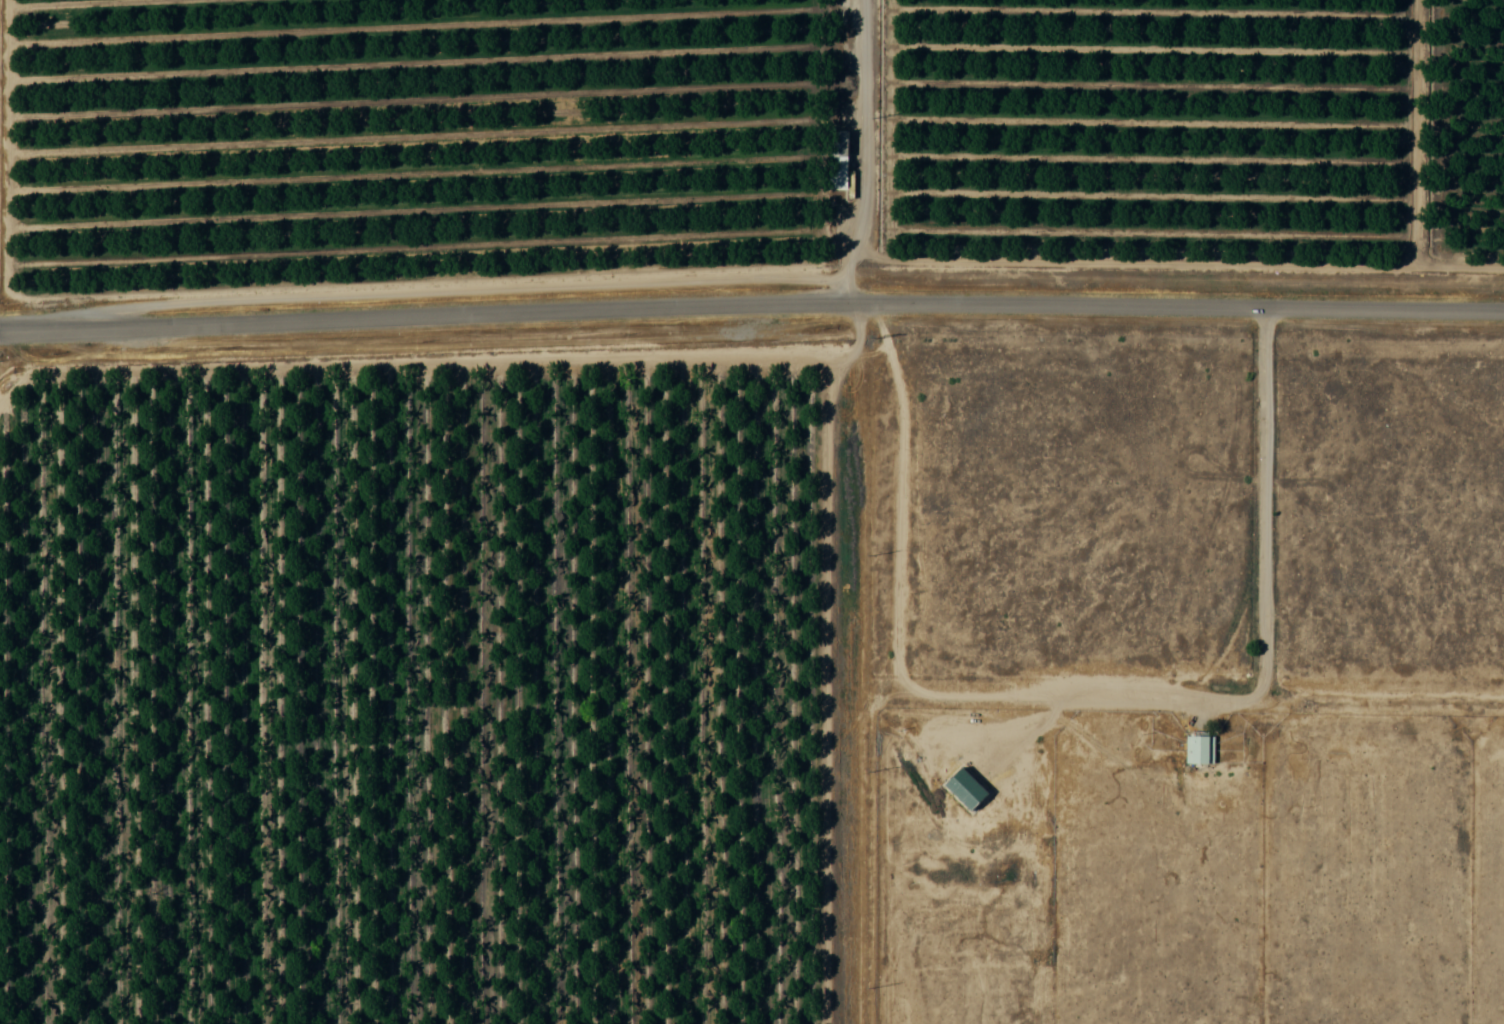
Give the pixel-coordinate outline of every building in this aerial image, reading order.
[(1186,763),(1213,763),(1213,735),(1186,735),(1186,763)] [(943,784),(970,810),(987,792),(961,766),(943,784)]
